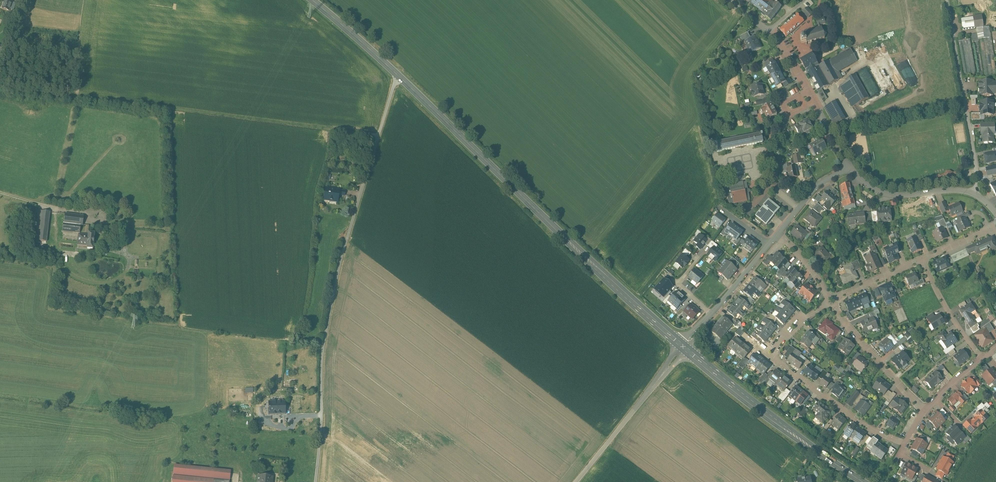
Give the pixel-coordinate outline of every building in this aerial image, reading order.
[(6,0),(5,0),(2,8),(9,11),(10,8),(12,2),(6,0)] [(762,12),(772,0),(747,0),(762,12)] [(761,14),(770,21),(781,7),(776,3),(778,0),(772,0),(762,12),(761,14)] [(20,5),(12,2),(10,8),(18,11),(20,5)] [(812,14),(807,7),(802,11),(806,16),(810,12),(812,14)] [(797,14),(780,30),(786,37),(804,22),(797,14)] [(981,16),(973,17),(964,19),(965,29),(974,28),(977,27),(983,26),(981,16)] [(824,18),(816,20),(818,25),(819,28),(821,27),(820,25),(825,23),(824,18)] [(983,26),(977,27),(977,33),(978,40),(979,39),(991,37),(990,26),(983,26)] [(812,29),(808,31),(808,29),(807,30),(808,31),(804,32),(803,31),(802,32),(802,33),(802,35),(802,36),(802,37),(803,37),(800,38),(802,43),(806,42),(806,43),(806,44),(807,44),(807,43),(811,42),(811,43),(812,43),(812,42),(815,41),(816,42),(816,41),(825,38),(826,35),(825,32),(822,31),(821,27),(819,28),(818,28),(817,28),(813,29),(813,28),(812,29)] [(755,37),(746,42),(751,53),(761,48),(755,37)] [(979,39),(985,76),(995,74),(995,70),(991,37),(979,39)] [(970,38),(958,41),(964,74),(976,72),(970,38)] [(978,41),(975,41),(980,76),(983,76),(978,41)] [(850,48),(828,61),(835,73),(838,71),(857,61),(850,48)] [(812,54),(800,61),(805,70),(817,63),(812,54)] [(828,61),(819,66),(820,68),(829,85),(842,78),(838,71),(835,73),(828,61)] [(766,62),(762,64),(761,65),(762,68),(766,67),(770,75),(779,70),(775,62),(774,63),(768,66),(766,62)] [(817,63),(805,70),(808,75),(820,68),(819,66),(817,63)] [(820,68),(808,75),(817,92),(821,89),(829,85),(820,68)] [(779,70),(770,75),(774,82),(783,78),(779,70)] [(855,74),(846,80),(847,81),(859,103),(868,98),(855,74)] [(783,78),(774,82),(777,86),(785,82),(783,78)] [(859,103),(847,81),(840,85),(852,107),(859,103)] [(980,81),(980,83),(979,83),(979,84),(980,84),(980,87),(980,88),(980,89),(980,90),(980,93),(980,94),(980,95),(993,95),(993,93),(995,93),(995,83),(992,83),(992,81),(980,81)] [(762,84),(752,86),(753,91),(752,91),(752,92),(752,95),(753,96),(754,95),(754,96),(764,94),(762,84)] [(826,97),(821,89),(817,92),(822,99),(826,97)] [(845,119),(835,101),(832,103),(842,121),(845,119)] [(993,101),(981,101),(981,115),(993,115),(993,101)] [(770,103),(762,108),(763,110),(761,111),(762,114),(764,113),(768,120),(777,115),(774,110),(773,108),(770,103)] [(842,121),(832,103),(825,107),(824,107),(824,108),(827,112),(829,116),(830,116),(832,120),(832,121),(834,125),(835,125),(842,121)] [(808,119),(794,126),(800,136),(803,134),(805,135),(809,133),(810,135),(815,132),(813,128),(808,119)] [(994,123),(980,124),(980,132),(982,132),(983,142),(983,141),(992,140),(992,142),(993,142),(993,135),(993,132),(994,132),(994,123)] [(762,133),(714,143),(716,152),(763,142),(762,136),(762,135),(762,133)] [(813,138),(806,142),(808,147),(810,146),(816,142),(813,138)] [(822,139),(816,142),(810,146),(815,154),(826,147),(822,139)] [(984,155),(986,163),(995,161),(995,152),(993,153),(984,155)] [(799,154),(793,156),(795,164),(801,163),(800,159),(799,154)] [(781,165),(779,166),(781,174),(786,173),(785,168),(788,168),(787,164),(781,165)] [(789,167),(788,168),(785,168),(786,173),(787,179),(798,177),(795,166),(789,167)] [(988,169),(986,169),(987,175),(995,174),(995,167),(991,168),(988,169)] [(946,171),(945,174),(937,175),(938,180),(951,178),(952,175),(952,172),(949,171),(946,171)] [(743,182),(723,186),(725,195),(727,195),(729,202),(731,204),(734,203),(734,204),(747,201),(750,200),(749,193),(750,192),(749,189),(748,189),(746,182),(743,183),(743,182)] [(849,183),(841,185),(842,189),(841,190),(842,193),(843,193),(845,200),(842,201),(843,207),(844,206),(855,204),(849,183)] [(338,190),(326,188),(324,200),(329,201),(329,199),(337,200),(338,194),(338,190)] [(834,188),(830,194),(834,197),(839,192),(834,188)] [(830,194),(827,191),(822,198),(827,202),(823,206),(827,210),(831,205),(836,199),(834,197),(830,194)] [(780,208),(769,199),(763,206),(754,217),(761,222),(762,221),(766,224),(774,215),(775,215),(780,208)] [(944,202),(939,205),(942,213),(948,210),(944,202)] [(817,203),(813,209),(818,213),(823,208),(817,203)] [(922,203),(914,204),(915,213),(929,211),(928,207),(923,208),(922,203)] [(959,203),(948,208),(952,216),(962,212),(959,203)] [(914,204),(903,206),(904,215),(915,213),(914,204)] [(889,209),(882,209),(882,211),(877,211),(877,212),(878,221),(882,220),(882,221),(890,221),(889,209)] [(34,240),(46,242),(50,212),(38,210),(34,240)] [(821,219),(811,211),(805,219),(810,223),(811,222),(815,226),(821,219)] [(871,212),(864,213),(865,223),(873,222),(871,212)] [(864,213),(847,215),(849,225),(855,224),(855,225),(856,225),(856,224),(865,223),(864,213)] [(84,216),(65,214),(64,224),(80,225),(83,226),(84,216)] [(717,214),(712,222),(720,228),(725,220),(717,214)] [(958,221),(957,222),(958,225),(957,226),(959,231),(963,230),(964,230),(965,229),(969,227),(965,218),(964,218),(958,221)] [(943,219),(938,221),(941,229),(943,228),(943,229),(947,227),(943,219)] [(736,227),(731,223),(724,233),(729,237),(736,227)] [(80,225),(64,224),(63,224),(63,231),(79,233),(80,225)] [(807,233),(797,226),(791,233),(796,238),(797,237),(801,240),(804,237),(807,233)] [(742,231),(736,227),(729,237),(734,241),(742,231)] [(941,229),(934,232),(937,237),(936,237),(936,239),(937,241),(938,241),(939,241),(939,242),(947,238),(943,229),(943,228),(941,229)] [(698,245),(697,247),(700,250),(705,244),(707,241),(705,240),(704,239),(704,238),(699,235),(694,241),(698,245)] [(705,244),(712,249),(714,247),(716,248),(718,246),(707,237),(705,240),(707,241),(705,244)] [(758,243),(749,237),(745,242),(754,249),(758,243)] [(916,237),(907,240),(912,253),(921,249),(918,242),(916,237)] [(980,243),(979,242),(965,248),(966,249),(968,254),(975,251),(976,254),(986,250),(987,251),(990,249),(992,251),(995,249),(995,245),(994,240),(991,241),(990,238),(980,243)] [(874,245),(869,248),(872,254),(875,253),(875,254),(878,253),(874,245)] [(886,249),(884,250),(885,252),(888,258),(896,254),(899,253),(898,253),(895,245),(886,249)] [(712,249),(707,255),(710,257),(709,258),(712,261),(713,260),(715,262),(722,253),(716,248),(714,247),(712,249)] [(822,247),(814,254),(819,259),(820,259),(823,263),(830,257),(828,254),(822,247)] [(966,249),(951,256),(951,257),(954,263),(969,256),(968,254),(966,249)] [(772,258),(770,262),(775,266),(782,257),(782,258),(782,257),(777,253),(772,258)] [(872,254),(865,257),(868,264),(870,269),(871,270),(871,271),(877,269),(881,267),(875,254),(875,253),(872,254)] [(896,254),(888,258),(890,263),(898,260),(896,254)] [(689,260),(682,255),(676,263),(682,268),(684,266),(685,266),(688,263),(687,262),(689,260)] [(739,263),(732,257),(729,261),(736,267),(739,263)] [(782,257),(775,266),(780,271),(783,267),(787,262),(782,258),(782,257)] [(946,257),(933,263),(938,272),(950,266),(949,265),(947,260),(946,257)] [(861,268),(858,260),(851,263),(852,266),(855,271),(861,268)] [(727,261),(717,272),(727,280),(737,269),(727,261)] [(852,266),(845,269),(847,274),(840,277),(844,284),(858,278),(855,271),(852,266)] [(787,273),(784,277),(785,277),(790,281),(797,273),(792,268),(787,273)] [(695,269),(689,277),(697,284),(703,276),(695,269)] [(790,281),(790,282),(795,286),(798,283),(802,277),(797,273),(790,281)] [(915,273),(906,277),(909,285),(914,283),(918,281),(915,273)] [(759,280),(755,277),(749,284),(761,293),(760,293),(757,290),(759,286),(763,290),(764,290),(766,286),(759,280)] [(769,283),(761,277),(759,280),(766,286),(769,283)] [(672,287),(664,279),(655,289),(663,297),(672,287)] [(889,283),(879,288),(885,301),(891,299),(895,297),(893,293),(889,284),(889,283)] [(761,293),(749,284),(743,292),(750,297),(751,297),(754,294),(758,297),(761,293)] [(801,291),(799,293),(810,302),(817,293),(812,289),(813,288),(810,286),(810,287),(806,284),(801,291)] [(672,305),(681,295),(680,294),(677,291),(671,297),(668,301),(672,305)] [(870,292),(865,294),(869,302),(874,300),(870,292)] [(865,294),(856,298),(860,307),(862,306),(864,306),(869,304),(869,303),(869,302),(865,294)] [(668,301),(671,297),(669,295),(663,302),(665,304),(668,301)] [(681,295),(672,305),(677,309),(680,305),(686,299),(682,296),(681,295)] [(745,302),(739,297),(733,304),(744,313),(740,310),(743,306),(747,310),(750,306),(745,302)] [(794,305),(786,298),(784,300),(792,307),(794,305)] [(853,300),(846,303),(849,312),(860,307),(856,298),(852,300),(853,300)] [(792,307),(784,300),(781,304),(778,308),(782,311),(789,317),(795,310),(792,307)] [(961,309),(959,310),(970,328),(977,324),(971,314),(976,311),(971,303),(967,305),(961,309)] [(691,304),(684,311),(693,319),(699,312),(691,304)] [(744,313),(733,304),(727,311),(734,317),(737,313),(741,317),(744,313)] [(683,307),(680,305),(677,309),(674,312),(677,314),(683,307)] [(778,308),(775,311),(772,315),(775,317),(777,319),(783,324),(789,317),(782,311),(778,308)] [(854,320),(848,312),(844,314),(850,322),(854,320)] [(772,315),(770,313),(767,316),(775,322),(777,319),(775,317),(772,315)] [(932,314),(926,317),(929,322),(930,321),(935,318),(932,314)] [(871,318),(861,323),(865,332),(871,330),(871,329),(877,327),(875,321),(878,320),(876,315),(870,317),(871,318)] [(935,318),(930,321),(929,322),(934,330),(944,323),(940,315),(935,318)] [(730,322),(723,316),(717,324),(726,332),(732,324),(730,322)] [(775,322),(767,316),(765,318),(773,325),(775,322)] [(773,325),(765,318),(759,326),(770,335),(776,327),(773,325)] [(830,323),(826,319),(820,327),(819,329),(825,334),(826,332),(830,335),(828,337),(832,340),(836,335),(834,334),(837,329),(830,324),(830,323)] [(994,330),(989,323),(983,327),(985,330),(986,330),(987,332),(989,331),(990,332),(994,330)] [(726,332),(717,324),(711,332),(717,337),(720,339),(726,332)] [(977,324),(970,328),(974,334),(979,330),(978,327),(979,326),(977,324)] [(770,335),(759,326),(756,329),(761,332),(758,336),(756,335),(762,340),(764,342),(770,335)] [(744,332),(739,328),(735,333),(740,337),(744,332)] [(985,330),(976,336),(978,340),(978,341),(980,344),(983,345),(984,346),(992,341),(988,334),(987,332),(986,330),(985,330)] [(943,331),(937,335),(941,340),(947,336),(943,331)] [(813,335),(809,332),(805,337),(812,342),(816,337),(813,335)] [(904,335),(910,342),(914,339),(908,332),(904,335)] [(762,340),(756,335),(753,333),(751,336),(759,343),(762,340)] [(947,336),(941,340),(947,348),(957,341),(951,333),(947,336)] [(897,343),(890,336),(887,339),(894,346),(897,343)] [(720,339),(717,337),(712,344),(717,348),(723,341),(720,339)] [(736,337),(728,347),(736,353),(743,343),(736,337)] [(812,342),(805,337),(800,343),(802,344),(808,348),(812,342)] [(880,344),(878,346),(885,354),(891,349),(894,346),(887,339),(887,338),(885,337),(879,343),(880,344)] [(845,339),(838,349),(847,355),(854,346),(845,339)] [(743,343),(736,353),(743,359),(745,358),(751,350),(743,343)] [(897,343),(894,346),(891,349),(894,351),(898,347),(900,345),(897,343)] [(808,348),(802,344),(800,346),(809,353),(811,350),(808,348)] [(795,349),(791,346),(786,353),(790,357),(793,353),(795,350),(795,349)] [(894,351),(898,356),(902,352),(898,347),(894,351)] [(800,353),(795,349),(795,350),(793,353),(798,357),(801,354),(800,353)] [(963,350),(954,357),(959,365),(969,358),(963,350)] [(898,356),(892,361),(899,369),(909,360),(902,352),(898,356)] [(749,361),(748,363),(756,369),(763,360),(756,353),(749,361)] [(798,357),(793,353),(790,357),(787,360),(793,365),(798,357)] [(798,357),(793,365),(799,369),(803,363),(804,362),(798,357)] [(857,360),(853,365),(855,366),(854,367),(859,370),(859,369),(862,371),(863,369),(865,369),(866,367),(866,366),(868,363),(864,360),(864,361),(859,357),(857,360)] [(743,359),(738,365),(740,367),(747,359),(745,358),(743,359)] [(853,358),(848,365),(852,368),(853,365),(857,360),(853,358)] [(747,359),(740,367),(743,369),(748,363),(749,361),(747,359)] [(763,360),(756,369),(763,375),(765,373),(771,366),(763,360)] [(814,369),(809,365),(807,367),(803,372),(809,376),(814,369)] [(992,368),(981,376),(985,381),(995,373),(992,368)] [(783,376),(776,369),(770,377),(768,379),(769,379),(776,385),(783,376)] [(820,373),(814,369),(809,376),(815,381),(818,377),(820,373)] [(936,371),(925,381),(931,389),(937,384),(938,384),(943,380),(942,379),(943,379),(938,374),(936,371)] [(763,375),(758,381),(760,383),(767,375),(765,373),(763,375)] [(985,381),(989,386),(995,380),(995,374),(995,373),(985,381)] [(767,375),(760,383),(764,386),(769,379),(768,379),(770,377),(767,375)] [(791,382),(783,376),(776,385),(783,391),(791,382)] [(831,381),(825,377),(823,380),(820,384),(825,388),(826,387),(830,382),(831,381)] [(981,384),(975,377),(972,380),(974,382),(973,383),(976,386),(977,386),(978,387),(981,384)] [(890,387),(879,379),(873,388),(883,395),(884,396),(888,390),(890,387)] [(969,379),(961,386),(966,391),(967,390),(969,393),(970,392),(972,392),(974,390),(974,388),(976,386),(973,383),(969,379)] [(803,392),(796,386),(788,395),(796,401),(803,392)] [(840,387),(837,386),(835,388),(832,393),(839,398),(844,391),(840,387)] [(892,393),(888,390),(884,396),(883,395),(883,396),(887,400),(892,393)] [(803,392),(796,401),(800,405),(808,395),(803,392)] [(887,400),(886,401),(889,403),(896,395),(893,392),(887,400)] [(957,392),(948,400),(953,406),(959,400),(962,404),(965,401),(962,397),(957,392)] [(860,394),(853,403),(857,406),(861,400),(864,397),(860,394)] [(899,401),(896,398),(890,405),(894,408),(893,408),(901,414),(908,406),(903,403),(900,401),(900,400),(899,401)] [(819,402),(814,399),(809,405),(810,405),(814,409),(819,403),(819,402)] [(861,400),(857,406),(855,408),(859,411),(858,412),(863,416),(867,409),(869,406),(870,406),(861,400)] [(285,401),(277,402),(277,414),(286,414),(285,401)] [(277,402),(269,402),(269,414),(277,414),(277,402)] [(825,407),(820,403),(820,402),(819,402),(819,403),(814,409),(813,409),(814,410),(814,409),(821,415),(818,418),(817,419),(818,419),(822,422),(822,423),(823,422),(831,412),(831,411),(828,409),(825,407)] [(251,407),(237,407),(238,417),(252,416),(251,407)] [(804,408),(799,414),(803,417),(808,411),(804,408)] [(981,410),(980,411),(975,416),(976,417),(981,423),(982,424),(988,418),(983,413),(981,410)] [(936,411),(932,416),(941,425),(945,421),(936,411)] [(846,421),(838,414),(833,421),(831,424),(838,430),(846,421)] [(932,416),(928,419),(937,429),(941,425),(932,416)] [(899,422),(893,417),(887,424),(893,429),(899,422)] [(976,417),(971,421),(977,427),(981,423),(976,417)] [(831,419),(823,428),(826,430),(831,424),(833,421),(831,419)] [(966,423),(965,424),(963,425),(965,428),(967,431),(968,430),(971,433),(972,432),(977,428),(977,427),(971,421),(970,420),(969,420),(966,423)] [(850,426),(846,432),(845,434),(849,437),(851,434),(856,427),(852,424),(850,426)] [(946,438),(950,441),(960,432),(955,426),(947,434),(949,436),(946,438)] [(851,434),(855,437),(860,441),(859,442),(865,434),(856,427),(851,434)] [(965,437),(960,432),(950,441),(953,445),(955,442),(957,445),(965,437)] [(859,442),(858,443),(862,446),(865,443),(869,437),(865,434),(859,442)] [(872,439),(868,445),(866,447),(871,451),(877,443),(878,441),(873,438),(872,439)] [(919,439),(918,439),(917,441),(916,441),(915,441),(914,444),(925,450),(927,444),(924,442),(919,439)] [(871,451),(877,456),(881,459),(888,451),(877,443),(871,451)] [(925,450),(914,444),(913,446),(913,447),(912,449),(913,450),(918,453),(922,455),(925,450)] [(891,447),(887,452),(892,455),(895,450),(891,447)] [(954,456),(948,453),(945,458),(951,461),(954,456)] [(945,458),(943,457),(940,463),(950,469),(953,462),(951,461),(945,458)] [(903,469),(901,473),(906,476),(912,466),(907,463),(903,469)] [(950,469),(940,463),(937,469),(939,470),(944,474),(946,475),(950,469)] [(912,466),(906,476),(912,479),(914,475),(918,469),(912,466)] [(175,467),(173,481),(214,481),(214,480),(229,481),(230,473),(175,467)] [(944,474),(939,470),(936,476),(941,479),(944,474)]
